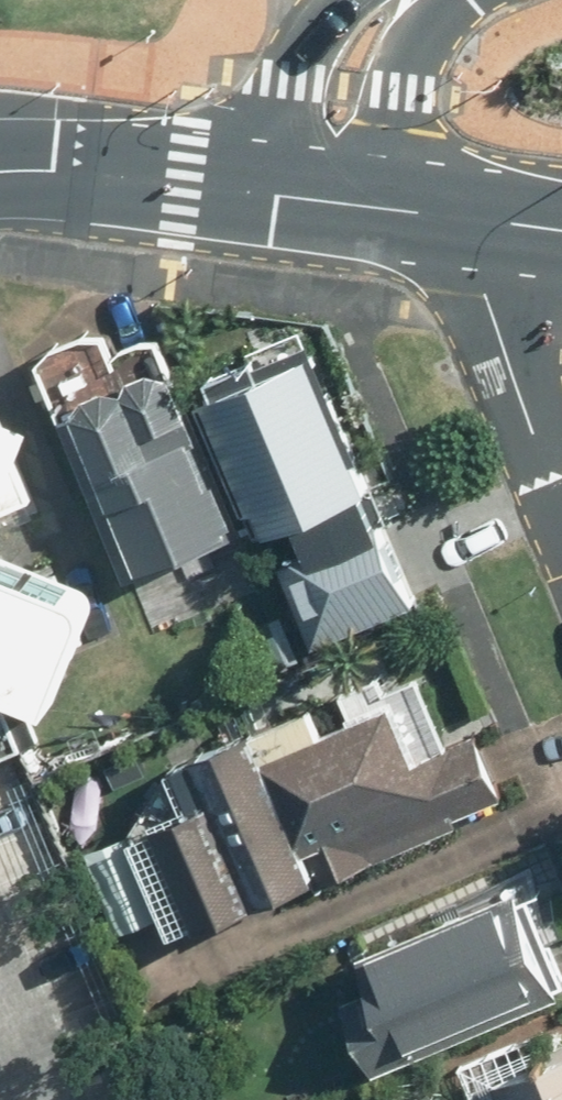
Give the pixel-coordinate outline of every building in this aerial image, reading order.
[(385,491),(330,351),(287,367),(276,338),(203,366),(266,527),(299,514),(303,523),(385,491)] [(253,517),(190,355),(95,391),(157,553),(253,517)] [(6,497),(39,417),(0,401),(0,494),(6,497)] [(76,688),(120,584),(12,538),(0,564),(0,638),(15,665),(76,688)] [(468,815),(465,808),(511,788),(485,727),(438,747),(413,689),(300,737),(355,863),(468,815)] [(211,796),(174,812),(215,908),(336,858),(278,721),(194,756),(211,796)] [(533,883),(377,946),(391,982),(359,995),(382,1050),(561,979),(561,955),(533,883)] [(486,1099),(561,1099),(561,1054),(480,1087),(486,1099)]
